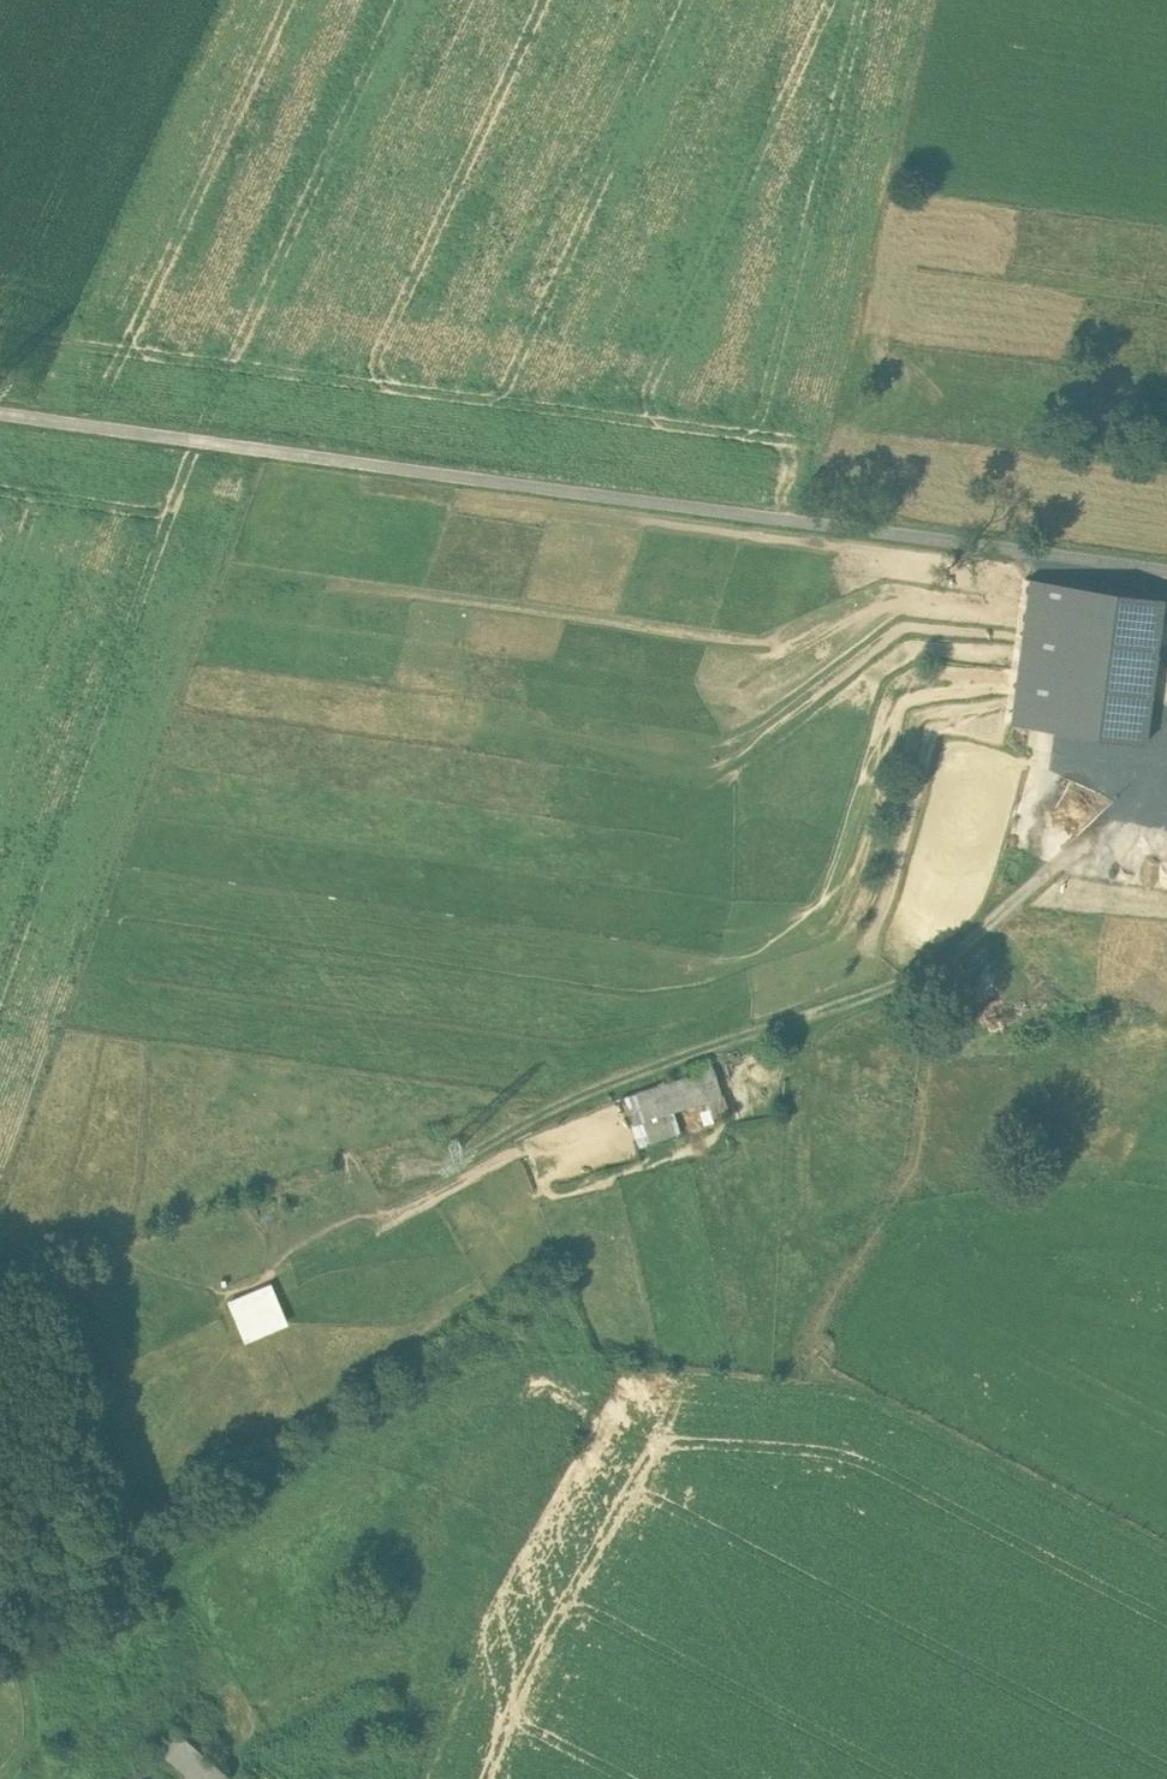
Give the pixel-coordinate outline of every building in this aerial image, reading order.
[(1164,596),(1030,577),(1010,720),(1144,739),(1164,596)] [(623,1087),(637,1140),(679,1129),(673,1105),(696,1099),(700,1114),(726,1107),(714,1063),(623,1087)] [(269,1278),(226,1297),(243,1337),(287,1318),(269,1278)] [(133,1778),(236,1778),(238,1776),(182,1725),(133,1778)]
